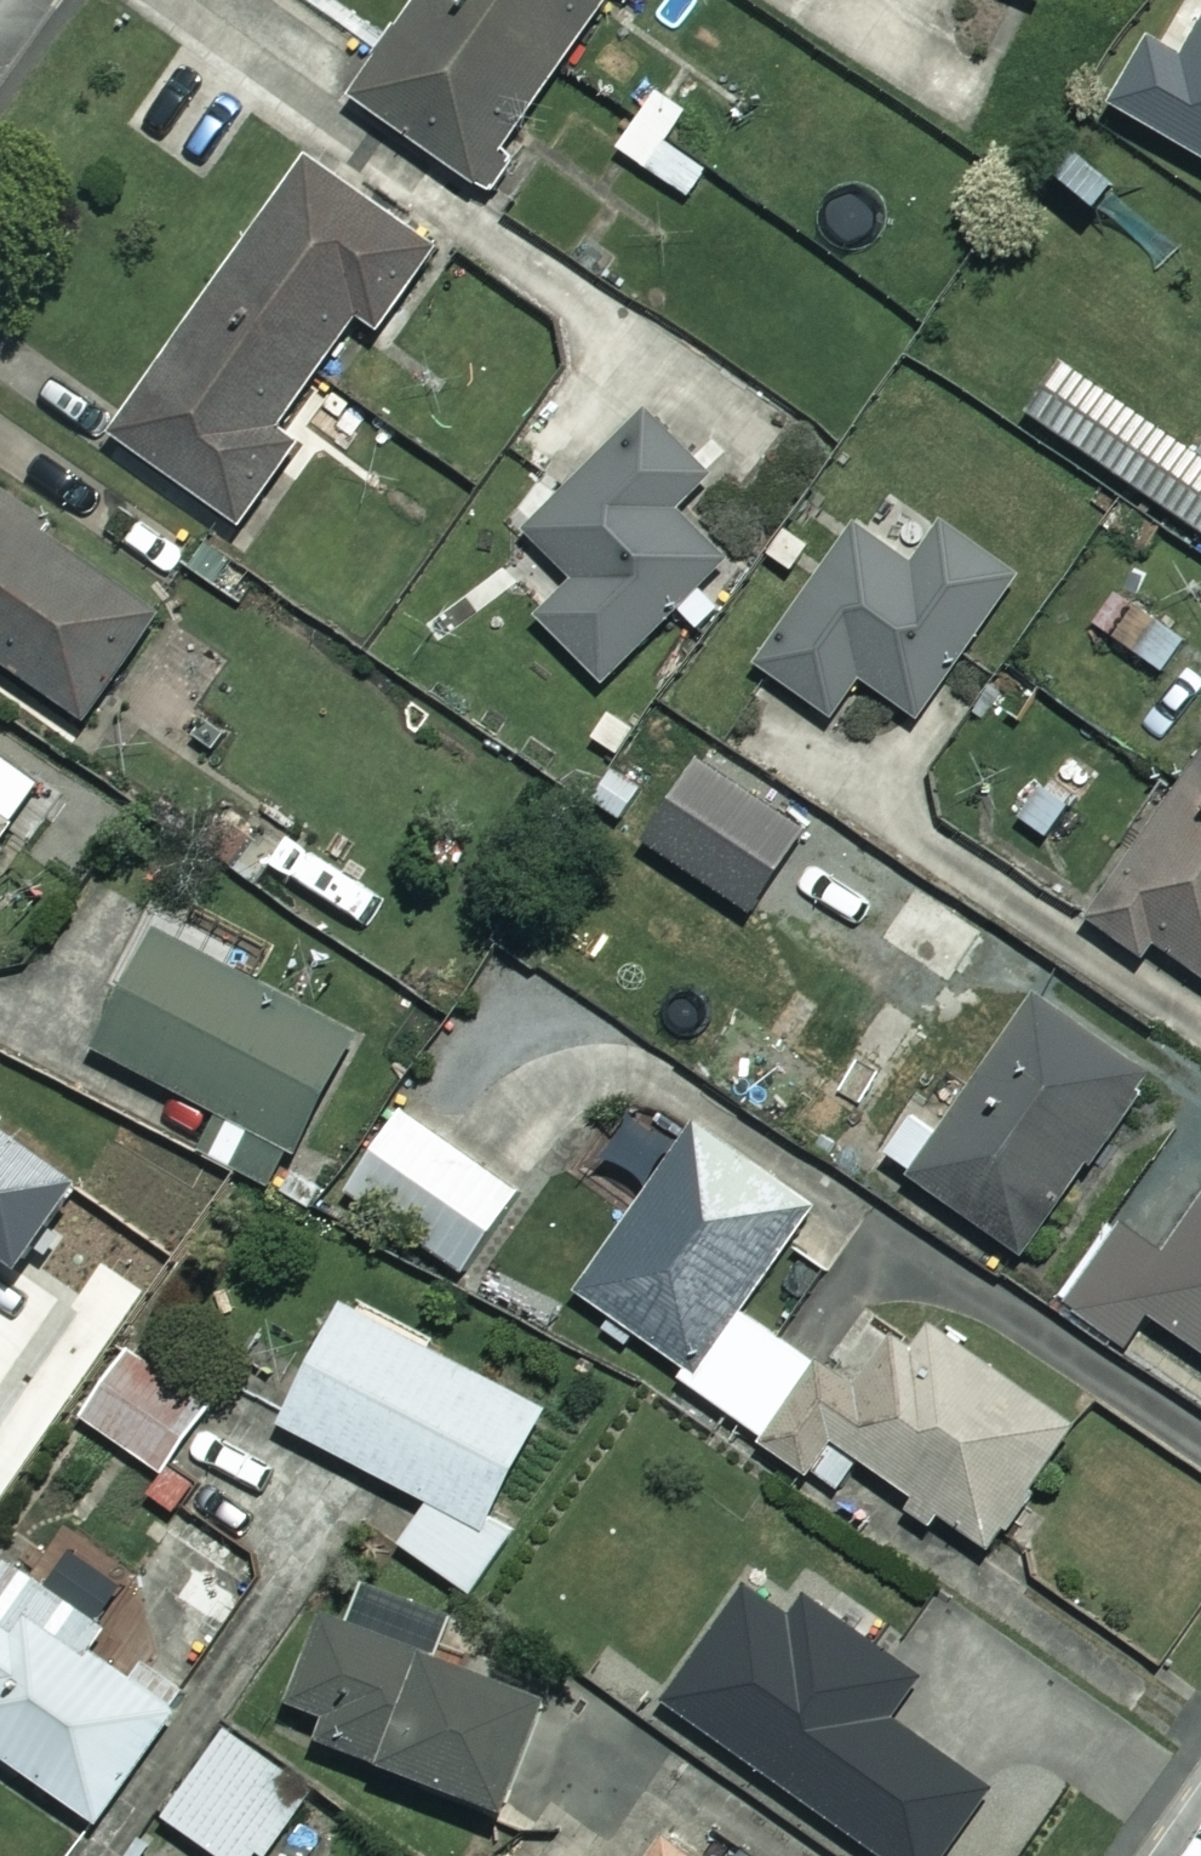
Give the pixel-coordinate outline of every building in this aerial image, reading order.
[(357,96),(481,182),(564,63),(640,116),(671,73),(595,20),(609,0),(424,0),(357,96)] [(1182,58),(1146,38),(1109,102),(1200,155),(1200,25),(1182,58)] [(675,146),(696,117),(665,94),(624,150),(688,197),(708,170),(675,146)] [(434,247),(311,160),(118,433),(244,522),(300,442),(279,427),(355,318),(374,332),(434,247)] [(1068,365),(1034,414),(1200,530),(1200,457),(1068,365)] [(711,474),(650,413),(530,533),(576,579),(538,617),(605,684),(730,559),(678,507),(711,474)] [(0,478),(0,657),(85,719),(170,600),(0,478)] [(943,535),(890,494),(760,664),(829,717),(861,675),(914,715),(1023,572),(954,520),(943,535)] [(811,830),(705,757),(647,841),(753,914),(811,830)] [(1094,916),(1155,958),(1160,951),(1200,978),(1200,759),(1094,916)] [(0,815),(0,834),(9,822),(0,815)] [(356,1038),(161,932),(98,1047),(230,1119),(211,1153),(274,1188),(356,1038)] [(1151,1078),(1030,998),(947,1123),(917,1104),(883,1156),(1034,1255),(1151,1078)] [(525,1192),(404,1109),(348,1191),(469,1274),(525,1192)] [(581,1289),(617,1314),(605,1332),(628,1348),(641,1330),(690,1364),(678,1382),(762,1439),(815,1362),(749,1317),(796,1248),(831,1272),(858,1232),(696,1121),(682,1142),(639,1112),(608,1157),(652,1186),(581,1289)] [(1188,1144),(1074,1304),(1130,1345),(1152,1314),(1200,1349),(1200,1153),(1188,1144)] [(815,1362),(762,1439),(843,1495),(865,1463),(912,1495),(906,1504),(942,1529),(950,1518),(995,1548),(1079,1426),(869,1283),(815,1362)] [(550,1410),(351,1300),(284,1422),(430,1502),(403,1550),(480,1591),(516,1525),(494,1513),(550,1410)] [(204,1477),(174,1455),(210,1407),(133,1350),(85,1415),(163,1472),(151,1487),(181,1508),(204,1477)] [(22,1544),(0,1575),(0,1751),(99,1822),(187,1699),(95,1633),(112,1609),(22,1544)] [(455,1614),(376,1583),(362,1618),(331,1606),(293,1702),(330,1717),(322,1737),(504,1810),(550,1694),(440,1650),(455,1614)] [(751,1588),(666,1705),(874,1855),(941,1855),(990,1789),(889,1716),(918,1676),(814,1601),(799,1623),(751,1588)] [(229,1730),(168,1815),(225,1855),(261,1855),(309,1789),(229,1730)] [(668,1838),(654,1855),(694,1855),(668,1838)] [(269,1855),(292,1855),(276,1845),(269,1855)]
